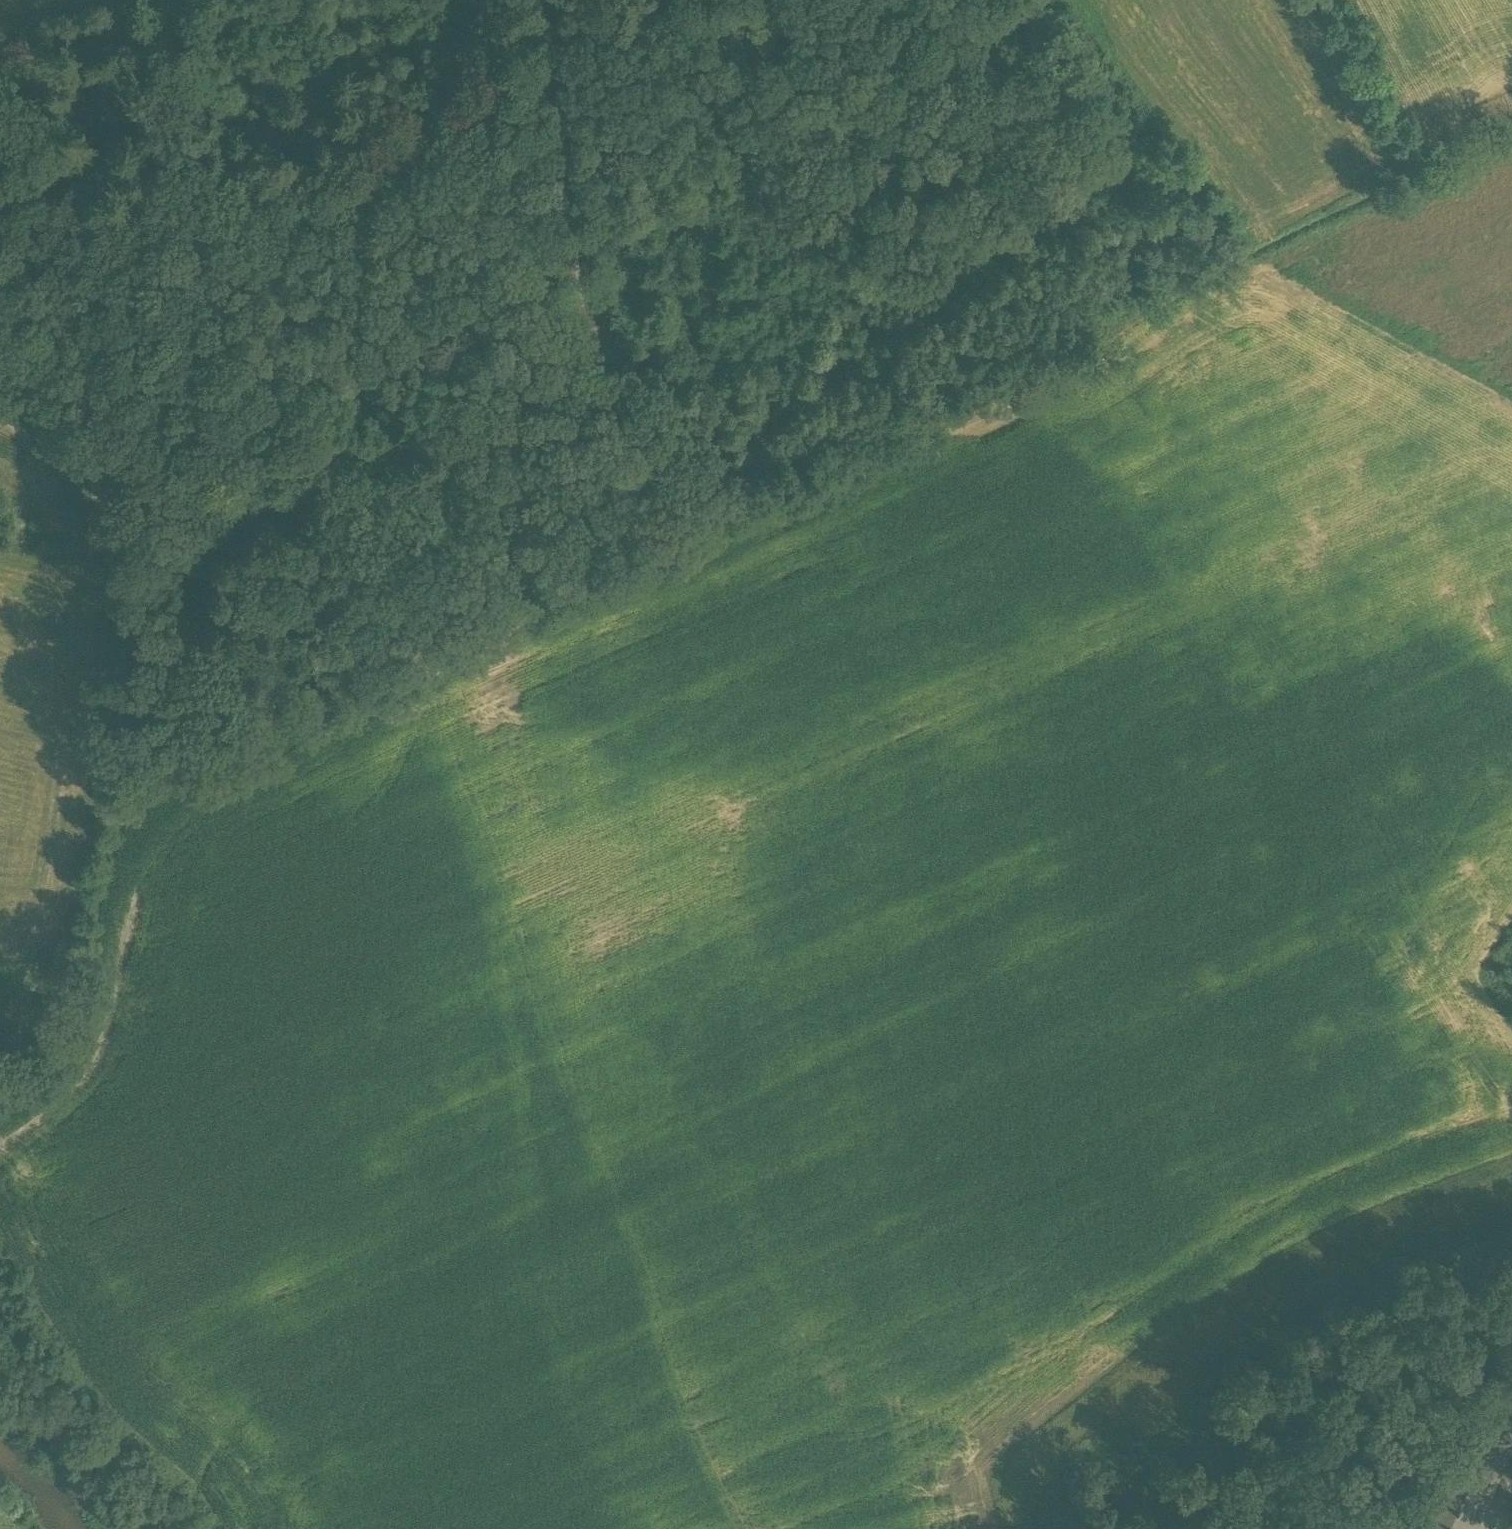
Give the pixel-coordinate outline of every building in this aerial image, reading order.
[(1424,1528),(1471,1528),(1511,1439),(1511,1336),(1424,1528)]
